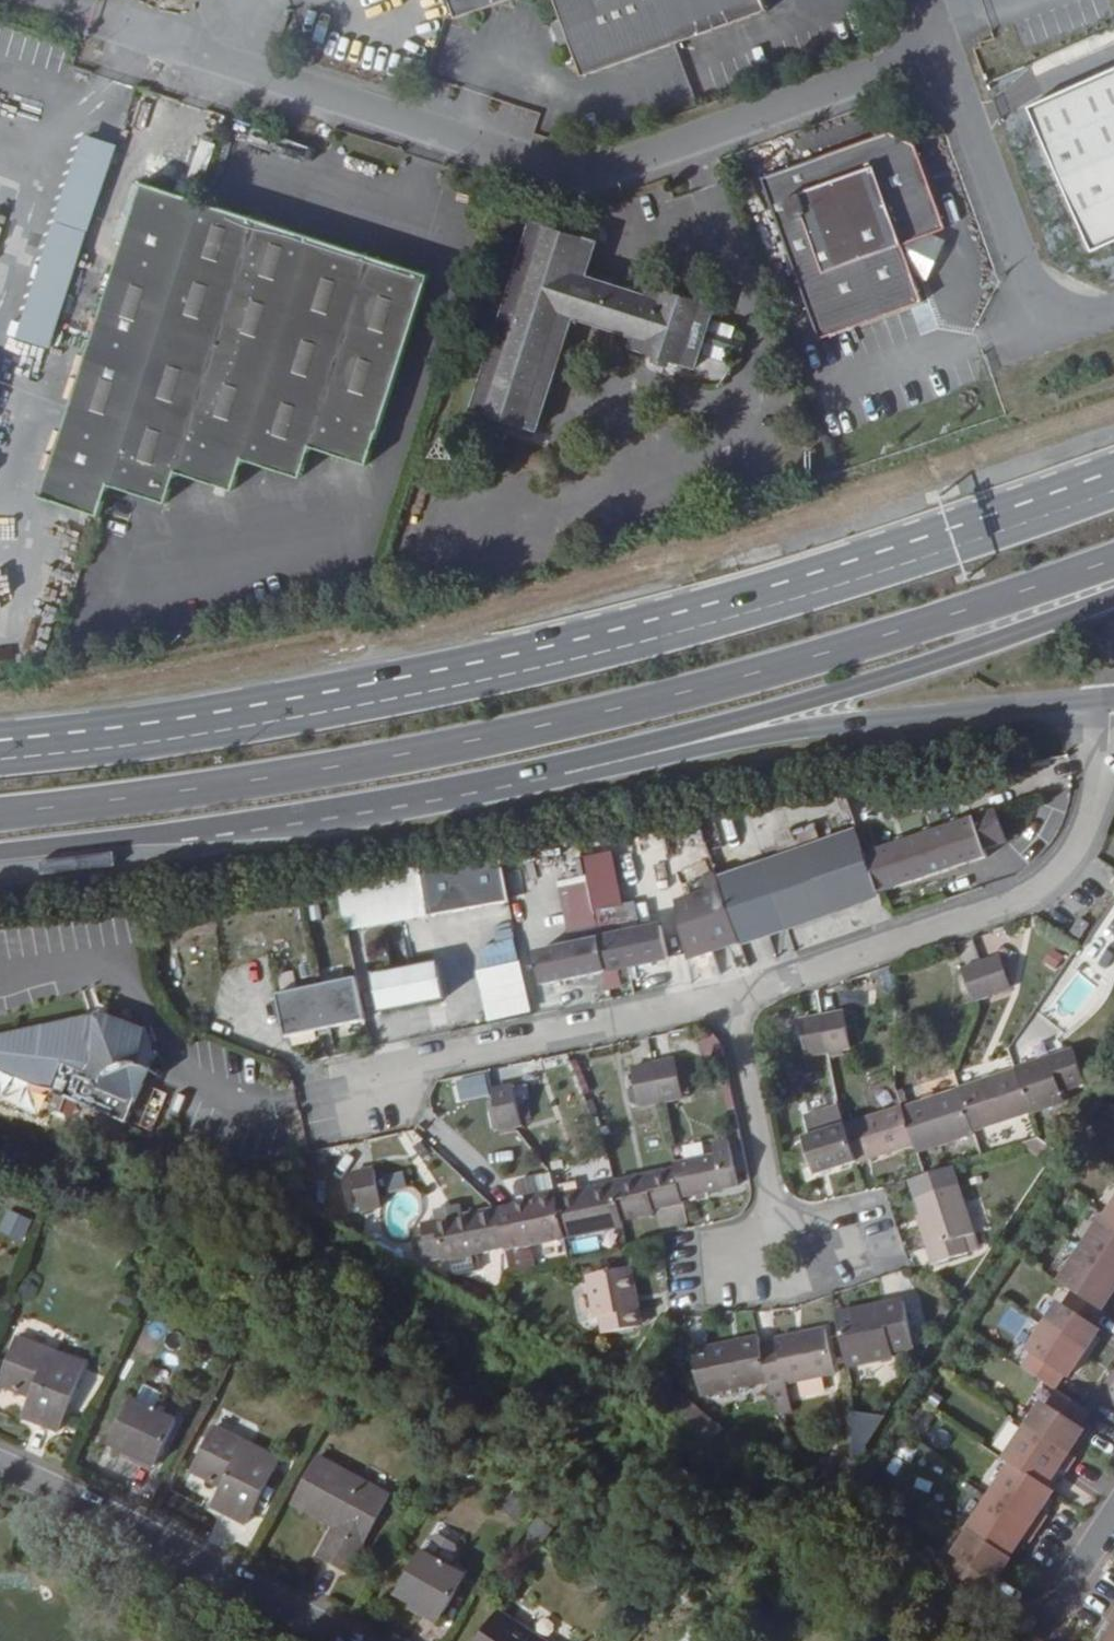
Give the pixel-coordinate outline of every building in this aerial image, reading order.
[(457,17),(505,0),(451,0),(457,17)] [(563,20),(551,24),(558,44),(570,40),(583,76),(770,10),(766,0),(556,0),(563,20)] [(1026,104),(1088,250),(1113,239),(1113,67),(1026,104)] [(77,131),(13,335),(48,346),(112,142),(77,131)] [(924,301),(915,273),(904,244),(933,233),(947,228),(916,144),(890,134),(763,179),(820,338),(924,301)] [(430,274),(143,181),(42,496),(100,515),(110,484),(167,502),(177,471),(235,489),(245,458),(302,477),(312,446),(369,464),(430,274)] [(729,349),(733,338),(737,325),(712,318),(716,304),(652,283),(648,295),(587,275),(598,240),(534,219),(473,409),(537,430),(573,315),(635,335),(631,348),(696,368),(701,353),(725,361),(729,349)] [(946,240),(933,233),(904,244),(915,273),(927,280),(946,240)] [(745,341),(733,338),(729,349),(742,353),(745,341)] [(978,819),(868,855),(882,896),(991,858),(988,851),(1010,843),(1000,812),(978,819)] [(581,877),(555,882),(562,919),(622,908),(610,850),(577,856),(581,877)] [(693,903),(698,919),(854,866),(849,850),(693,903)] [(500,851),(420,865),(430,916),(510,900),(500,851)] [(698,919),(711,953),(866,901),(854,866),(698,919)] [(1072,932),(1082,938),(1092,923),(1082,917),(1072,932)] [(699,958),(711,953),(698,919),(686,923),(683,924),(691,961),(699,958)] [(671,960),(665,928),(602,940),(608,972),(671,960)] [(483,967),(473,969),(486,1022),(529,1011),(511,938),(478,947),(483,967)] [(538,950),(545,985),(608,972),(602,940),(602,938),(538,950)] [(967,967),(977,998),(1009,989),(1007,983),(1001,962),(999,956),(967,967)] [(1001,962),(1007,983),(1014,981),(1008,960),(1001,962)] [(372,975),(380,1011),(446,998),(439,962),(372,975)] [(896,963),(839,982),(842,991),(889,975),(888,991),(896,991),(896,963)] [(367,1019),(358,976),(277,992),(285,1035),(367,1019)] [(129,1120),(158,1051),(153,1038),(158,1036),(155,1026),(149,1027),(107,1012),(105,1007),(0,1030),(0,1065),(129,1120)] [(845,1011),(800,1020),(805,1053),(829,1048),(845,1045),(851,1044),(845,1011)] [(1084,1072),(1072,1039),(900,1098),(899,1095),(842,1113),(837,1094),(803,1105),(809,1124),(801,1127),(813,1165),(855,1151),(855,1154),(912,1135),(915,1143),(972,1124),(971,1122),(1049,1095),(1046,1088),(1061,1082),(1060,1080),(1084,1072)] [(845,1045),(829,1048),(831,1057),(846,1055),(845,1045)] [(638,1104),(683,1097),(682,1094),(676,1061),(676,1059),(632,1066),(633,1068),(638,1103),(638,1104)] [(690,1092),(683,1060),(676,1061),(682,1094),(690,1092)] [(638,1103),(633,1068),(625,1070),(630,1104),(638,1103)] [(870,1102),(895,1094),(889,1075),(864,1084),(870,1102)] [(1046,1088),(1049,1095),(1064,1092),(1061,1082),(1046,1088)] [(490,1088),(498,1128),(520,1124),(512,1084),(490,1088)] [(455,1090),(434,1092),(436,1108),(456,1107),(455,1090)] [(1025,1142),(1056,1166),(1063,1154),(1041,1137),(1025,1142)] [(506,1248),(507,1253),(511,1272),(534,1267),(530,1248),(623,1229),(622,1223),(655,1216),(654,1212),(682,1206),(681,1199),(740,1186),(731,1141),(712,1145),(714,1153),(674,1162),(675,1171),(615,1184),(615,1186),(557,1198),(556,1197),(530,1202),(513,1206),(514,1210),(499,1213),(498,1209),(423,1225),(429,1252),(441,1249),(443,1259),(480,1251),(481,1254),(506,1248)] [(910,1179),(915,1194),(937,1261),(981,1247),(959,1179),(954,1165),(942,1169),(926,1174),(910,1179)] [(371,1166),(348,1170),(355,1208),(378,1204),(371,1166)] [(530,1202),(556,1197),(556,1193),(530,1198),(530,1202)] [(28,1218),(6,1215),(3,1236),(25,1239),(28,1218)] [(1093,1252),(1113,1266),(1113,1220),(1093,1252)] [(1112,1312),(1113,1310),(1113,1266),(1093,1252),(1071,1286),(1085,1295),(1112,1312)] [(639,1312),(631,1268),(589,1275),(596,1321),(604,1320),(606,1335),(635,1329),(632,1313),(639,1312)] [(1095,1356),(1111,1331),(1106,1328),(1113,1316),(1113,1313),(1112,1312),(1085,1295),(1076,1309),(1071,1306),(1055,1330),(1095,1356)] [(885,1305),(886,1313),(839,1323),(848,1367),(916,1352),(905,1301),(885,1305)] [(885,1305),(838,1316),(839,1323),(886,1313),(885,1305)] [(644,1327),(639,1312),(632,1313),(635,1329),(644,1327)] [(761,1347),(759,1336),(691,1349),(700,1396),(768,1381),(768,1388),(770,1397),(779,1414),(791,1411),(785,1385),(836,1374),(827,1328),(802,1333),(803,1339),(777,1344),(761,1347)] [(1035,1373),(1065,1392),(1075,1377),(1079,1381),(1095,1356),(1055,1330),(1040,1355),(1044,1358),(1035,1373)] [(803,1339),(802,1333),(777,1338),(777,1344),(803,1339)] [(17,1335),(0,1372),(0,1378),(43,1399),(28,1434),(56,1448),(90,1368),(17,1335)] [(158,1463),(178,1419),(134,1396),(113,1442),(158,1463)] [(1056,1407),(1041,1431),(1079,1455),(1095,1432),(1090,1429),(1099,1414),(1070,1396),(1061,1410),(1056,1407)] [(280,1462),(216,1426),(192,1471),(224,1489),(214,1506),(246,1524),(280,1462)] [(1039,1429),(1017,1463),(1024,1467),(1058,1489),(1062,1484),(1071,1470),(1078,1475),(1087,1461),(1079,1455),(1041,1431),(1039,1429)] [(854,1437),(854,1478),(871,1451),(881,1436),(854,1437)] [(837,1483),(853,1460),(839,1450),(824,1474),(837,1483)] [(390,1495),(318,1454),(295,1495),(338,1520),(318,1555),(347,1571),(390,1495)] [(1058,1489),(1024,1467),(1002,1501),(1051,1532),(1060,1518),(1053,1513),(1062,1499),(1065,1494),(1058,1489)] [(1071,1470),(1062,1484),(1067,1488),(1072,1479),(1075,1481),(1078,1475),(1071,1470)] [(1062,1511),(1067,1502),(1062,1499),(1053,1513),(1060,1518),(1064,1512),(1062,1511)] [(1002,1501),(981,1534),(983,1536),(1022,1561),(1034,1541),(1042,1546),(1051,1532),(1002,1501)] [(432,1533),(423,1548),(451,1565),(460,1550),(459,1544),(438,1531),(432,1533)] [(1022,1561),(983,1536),(967,1560),(972,1563),(963,1577),(992,1597),(1002,1583),(1007,1586),(1023,1561),(1022,1561)] [(451,1565),(423,1548),(398,1590),(441,1616),(466,1574),(451,1565)] [(478,1640),(550,1640),(500,1608),(478,1640)]
